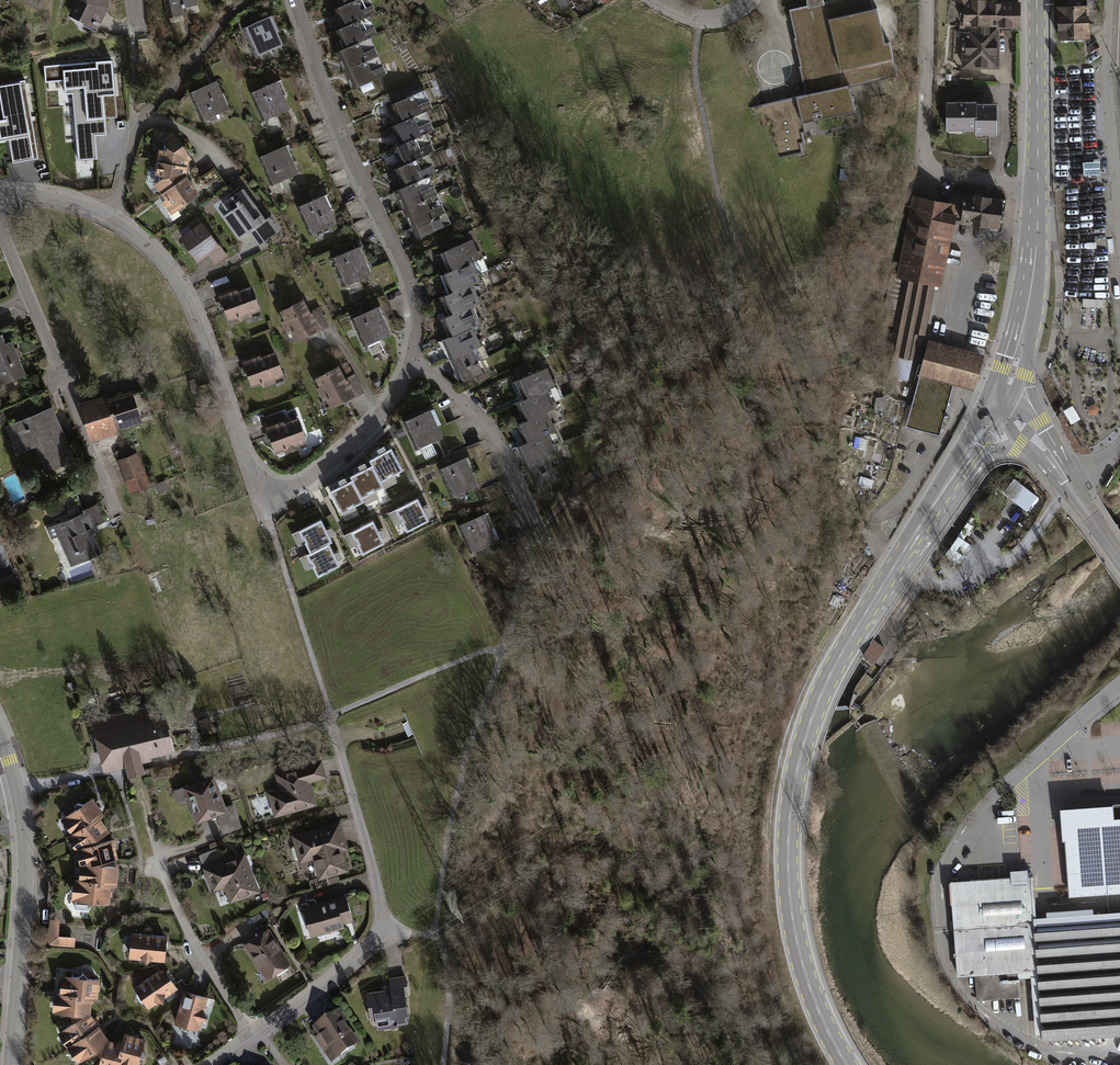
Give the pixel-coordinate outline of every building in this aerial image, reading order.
[(109,0),(76,0),(69,14),(98,28),(109,5),(109,0)] [(169,16),(184,13),(182,7),(198,3),(197,0),(165,0),(169,16)] [(346,2),(338,5),(346,24),(338,28),(346,46),(341,48),(357,86),(387,73),(371,36),(377,33),(370,15),(377,12),(372,0),(345,0),(346,2)] [(789,10),(795,38),(794,39),(800,66),(799,67),(806,94),(796,97),(796,98),(802,123),(855,111),(849,86),(897,75),(890,42),(885,43),(877,8),(873,9),(871,0),(831,0),(789,10)] [(964,1),(963,67),(998,67),(998,26),(1020,26),(1020,4),(996,4),(996,0),(987,0),(983,0),(964,0),(964,1)] [(588,8),(584,2),(576,7),(580,13),(588,8)] [(1087,6),(1058,7),(1060,39),(1088,38),(1087,6)] [(270,16),(245,27),(257,55),(283,44),(270,16)] [(114,62),(47,68),(48,81),(66,80),(67,95),(74,94),(80,160),(100,158),(98,138),(109,137),(107,120),(119,119),(114,62)] [(0,84),(0,140),(9,139),(13,163),(40,159),(26,79),(0,84)] [(216,79),(190,91),(204,119),(230,107),(216,79)] [(278,80),(252,92),(265,119),(290,108),(278,80)] [(434,107),(426,88),(396,101),(404,119),(397,123),(405,141),(398,144),(406,163),(399,166),(407,184),(400,187),(422,237),(452,223),(430,176),(437,173),(429,154),(436,150),(428,132),(435,129),(427,111),(434,107)] [(771,122),(779,156),(800,151),(798,142),(802,141),(800,132),(804,131),(802,123),(796,98),(758,107),(762,124),(771,122)] [(996,102),(946,102),(946,127),(963,127),(963,130),(997,130),(996,102)] [(192,158),(172,130),(161,139),(166,146),(166,149),(158,148),(154,174),(161,175),(161,177),(153,184),(164,199),(161,202),(171,214),(199,193),(187,176),(188,175),(186,172),(188,160),(192,158)] [(286,144),(261,155),(274,184),(299,173),(286,144)] [(228,212),(222,217),(239,240),(250,232),(259,245),(280,231),(269,216),(265,218),(243,188),(221,204),(228,212)] [(325,194),(300,205),(313,234),(338,223),(325,194)] [(1003,200),(966,194),(962,222),(998,227),(1003,200)] [(949,205),(920,199),(904,276),(934,282),(949,205)] [(182,235),(178,237),(197,263),(208,255),(215,265),(228,256),(202,220),(200,222),(197,218),(179,230),(182,235)] [(479,250),(474,239),(445,251),(453,269),(445,272),(453,291),(445,294),(453,312),(445,316),(453,335),(445,338),(464,381),(487,372),(482,360),(490,356),(482,338),(490,335),(481,316),(489,312),(481,294),(488,291),(481,272),(489,269),(481,249),(479,250)] [(360,245),(334,257),(346,285),(372,274),(360,245)] [(235,280),(216,287),(228,321),(237,318),(238,321),(253,316),(252,313),(261,310),(252,285),(238,289),(235,280)] [(303,298),(280,311),(284,319),(281,321),(287,334),(291,332),(295,341),(312,332),(313,334),(330,325),(320,306),(310,311),(303,298)] [(379,305),(353,317),(367,346),(392,335),(379,305)] [(0,385),(27,375),(15,345),(23,342),(15,322),(0,329),(0,385)] [(982,357),(929,343),(906,425),(939,434),(953,381),(974,386),(982,357)] [(258,346),(239,353),(251,387),(260,384),(262,387),(276,382),(275,379),(284,376),(275,351),(262,355),(258,346)] [(339,365),(315,378),(319,386),(316,388),(322,401),(326,399),(331,408),(347,399),(348,401),(365,392),(355,373),(345,378),(339,365)] [(554,379),(549,367),(520,379),(528,397),(520,400),(528,419),(520,423),(528,441),(520,444),(539,489),(563,478),(558,467),(565,463),(557,444),(564,441),(556,422),(564,419),(556,401),(564,397),(556,378),(554,379)] [(106,394),(80,403),(93,442),(120,433),(119,430),(144,421),(143,418),(152,414),(144,391),(135,394),(133,390),(107,398),(106,394)] [(53,407),(6,426),(18,454),(35,447),(46,473),(76,460),(53,407)] [(1072,425),(1080,420),(1074,407),(1065,412),(1072,425)] [(431,408),(406,419),(419,449),(421,447),(426,458),(437,454),(432,443),(444,438),(431,408)] [(282,411),(262,418),(275,453),(284,450),(285,453),(300,448),(299,445),(308,442),(298,417),(285,421),(282,411)] [(119,460),(118,460),(132,495),(152,487),(139,452),(136,453),(133,445),(116,452),(119,460)] [(352,480),(330,491),(342,514),(364,502),(362,498),(384,487),(381,482),(403,470),(392,448),(369,459),(372,465),(350,476),(352,480)] [(467,457),(442,468),(454,497),(479,486),(467,457)] [(874,478),(888,477),(887,460),(861,462),(862,488),(875,487),(874,478)] [(167,479),(155,484),(160,494),(171,489),(167,479)] [(383,484),(385,489),(397,485),(395,479),(383,484)] [(1038,497),(1014,480),(1003,496),(1027,513),(1038,497)] [(418,498),(396,510),(407,533),(430,522),(418,498)] [(106,522),(98,504),(83,510),(84,512),(47,528),(52,539),(58,536),(71,567),(97,556),(89,536),(99,531),(97,526),(106,522)] [(485,513),(460,525),(473,553),(498,542),(485,513)] [(333,543),(321,520),(299,531),(310,553),(306,555),(318,577),(340,565),(330,544),(333,543)] [(373,521),(351,532),(362,555),(385,543),(373,521)] [(972,527),(966,523),(945,553),(959,563),(963,556),(957,552),(960,548),(967,552),(972,546),(963,540),(972,527)] [(16,573),(0,536),(0,580),(16,573)] [(875,640),(863,657),(873,665),(885,648),(875,640)] [(126,770),(127,774),(141,770),(141,767),(138,758),(150,755),(149,754),(171,749),(164,718),(149,721),(146,707),(95,719),(106,766),(124,762),(126,770)] [(279,789),(267,792),(274,818),(318,806),(312,783),(327,779),(322,760),(275,773),(279,789)] [(214,775),(173,790),(177,803),(187,800),(196,825),(217,817),(223,834),(242,827),(233,804),(225,807),(214,775)] [(106,816),(94,798),(62,819),(72,834),(68,837),(77,851),(81,867),(80,880),(74,879),(72,901),(110,905),(112,887),(118,888),(120,867),(105,866),(105,864),(119,860),(114,840),(100,844),(99,842),(111,832),(101,819),(106,816)] [(1065,812),(1071,887),(1072,899),(1119,895),(1119,820),(1119,821),(1118,808),(1078,811),(1065,812)] [(341,821),(290,835),(299,865),(312,861),(318,881),(349,872),(343,851),(349,850),(341,821)] [(217,849),(197,856),(212,895),(225,890),(230,903),(260,893),(245,852),(226,859),(222,849),(217,851),(217,849)] [(1035,912),(1033,873),(953,878),(959,973),(1038,968),(1043,1038),(1119,1033),(1119,906),(1035,912)] [(346,896),(302,908),(311,938),(345,928),(344,925),(353,922),(346,896)] [(61,920),(50,919),(48,946),(75,948),(76,938),(59,936),(61,920)] [(269,929),(243,945),(266,981),(292,965),(269,929)] [(167,933),(131,930),(128,955),(143,956),(146,959),(149,957),(158,958),(164,958),(165,955),(167,933)] [(164,958),(158,958),(157,964),(160,966),(163,964),(167,969),(173,965),(170,961),(170,955),(165,955),(164,958)] [(160,966),(133,984),(148,1006),(160,998),(163,998),(164,995),(172,989),(178,985),(176,982),(167,969),(163,964),(160,966)] [(61,973),(59,990),(54,990),(52,1010),(69,1011),(72,1019),(57,1031),(78,1061),(91,1050),(99,1056),(97,1064),(137,1064),(145,1036),(124,1030),(120,1040),(108,1036),(90,1011),(92,997),(98,998),(99,976),(61,973)] [(977,1001),(1020,999),(1019,975),(976,977),(977,1001)] [(384,991),(366,993),(371,1025),(377,1024),(377,1030),(395,1028),(394,1025),(409,1023),(406,998),(409,997),(406,976),(389,978),(390,986),(383,987),(384,991)] [(182,978),(176,982),(178,985),(172,989),(176,995),(180,997),(183,986),(188,988),(190,983),(185,982),(182,978)] [(180,997),(174,1021),(199,1028),(202,1017),(207,1013),(204,1008),(208,993),(188,988),(183,986),(180,997)] [(340,1008),(313,1027),(319,1035),(315,1038),(332,1062),(360,1042),(345,1021),(348,1019),(340,1008)]
